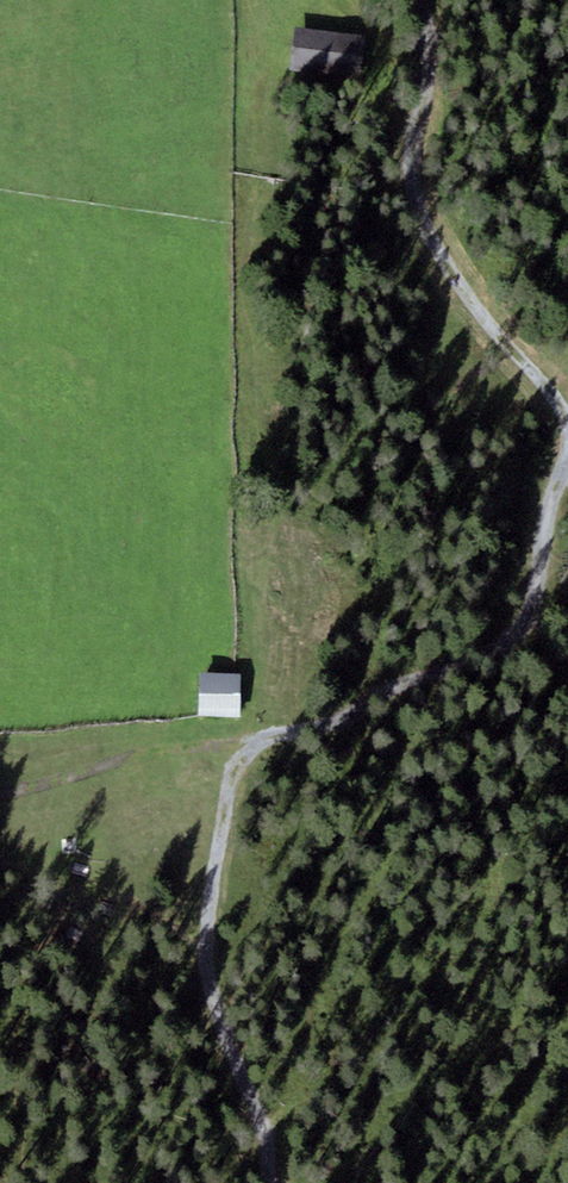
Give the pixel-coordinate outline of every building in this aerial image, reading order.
[(362,45),(298,36),(292,77),(356,86),(362,45)] [(236,675),(195,675),(195,720),(236,720),(236,675)]
